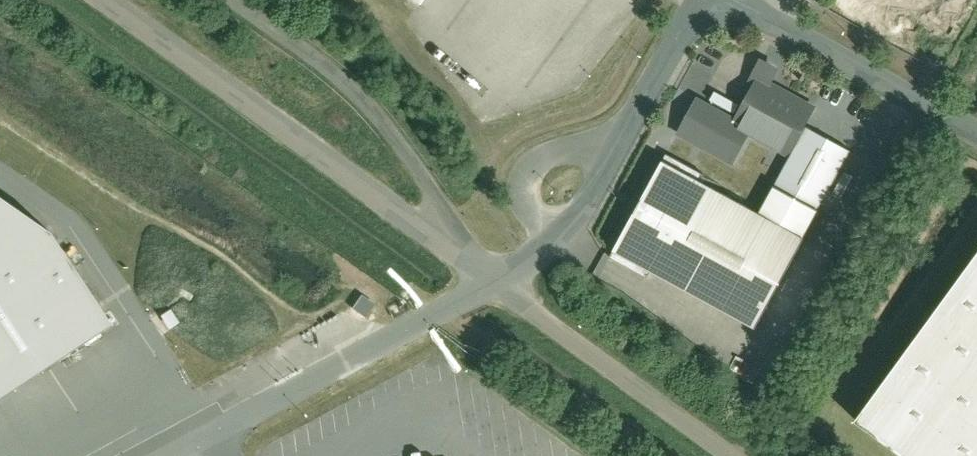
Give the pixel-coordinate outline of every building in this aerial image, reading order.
[(735,120),(729,130),(746,139),(787,160),(803,129),(814,108),(756,78),(735,120)] [(729,130),(735,120),(696,99),(676,136),(731,166),(746,139),(729,130)] [(847,152),(803,129),(787,160),(772,187),(816,210),(847,152)] [(817,250),(656,163),(607,252),(768,339),(817,250)] [(114,331),(53,239),(0,202),(0,406),(114,331)] [(859,427),(899,455),(976,455),(976,264),(859,427)]
